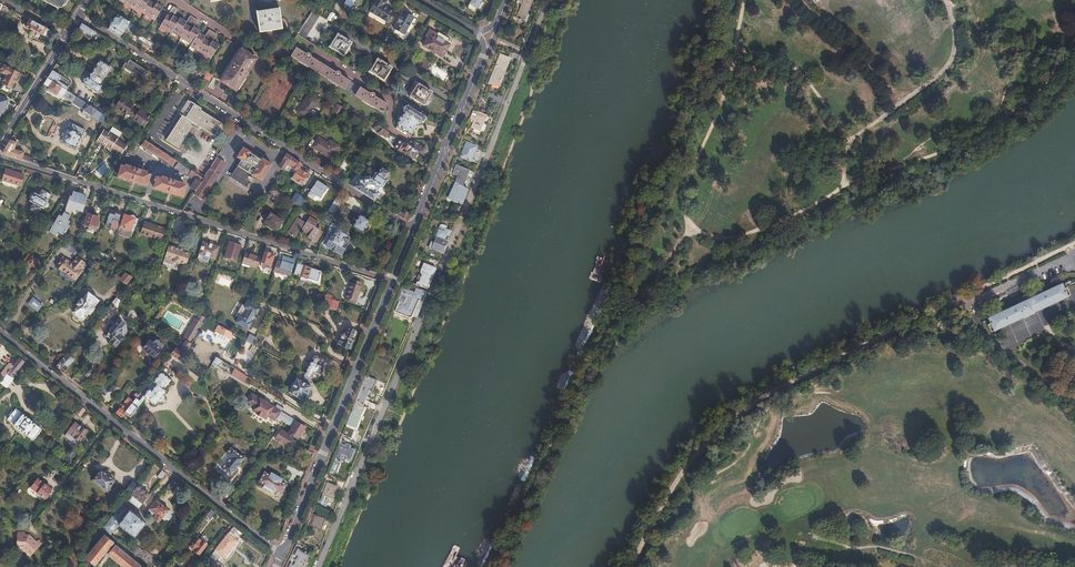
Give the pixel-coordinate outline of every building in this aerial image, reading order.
[(134,9),(135,9),(153,20),(161,7),(157,4),(156,7),(154,6),(157,0),(147,0),(146,0),(119,0),(134,9)] [(366,9),(369,11),(369,12),(370,13),(382,20),(389,24),(395,13),(388,9),(384,7),(385,5),(386,2),(382,0),(380,0),(380,1),(378,0),(371,0),(366,9)] [(482,0),(471,0),(467,7),(475,12),(482,0)] [(177,9),(173,7),(160,27),(171,34),(172,32),(189,43),(188,44),(209,58),(217,45),(213,42),(212,44),(209,43),(215,34),(208,29),(202,38),(200,37),(202,34),(198,32),(199,31),(195,28),(193,30),(192,29),(197,20),(190,15),(184,24),(182,23),(184,21),(180,18),(179,20),(175,17),(173,20),(172,18),(177,9)] [(280,9),(257,12),(260,33),(283,29),(280,9)] [(532,12),(524,9),(514,32),(523,35),(532,12)] [(319,15),(312,11),(297,34),(304,39),(319,15)] [(335,14),(331,12),(327,20),(335,25),(339,18),(334,16),(335,14)] [(414,18),(404,12),(394,29),(404,35),(414,18)] [(123,34),(128,25),(130,22),(118,15),(117,17),(116,17),(110,26),(111,26),(109,30),(120,37),(122,34),(123,34)] [(9,26),(16,30),(21,20),(17,18),(14,16),(9,25),(9,26)] [(47,44),(53,32),(31,20),(27,27),(44,36),(42,41),(47,44)] [(82,23),(78,29),(92,37),(96,32),(82,23)] [(436,34),(432,31),(423,46),(443,57),(450,45),(435,36),(436,34)] [(337,34),(330,46),(345,55),(352,43),(337,34)] [(388,47),(381,42),(377,50),(384,54),(388,47)] [(292,56),(345,89),(350,81),(341,75),(341,74),(341,73),(341,72),(340,71),(339,71),(337,70),(336,71),(335,72),(312,57),(312,56),(312,55),(311,54),(310,53),(309,53),(308,53),(306,54),(297,48),(292,56)] [(257,58),(242,49),(222,82),(236,91),(257,58)] [(521,56),(513,52),(511,57),(519,60),(521,56)] [(510,59),(500,55),(489,84),(500,85),(504,74),(502,73),(504,69),(506,70),(510,59)] [(377,59),(370,71),(384,79),(391,67),(377,59)] [(103,80),(111,68),(100,60),(93,71),(92,72),(94,73),(94,74),(101,79),(103,80)] [(125,69),(124,72),(128,74),(129,73),(133,75),(134,74),(137,76),(139,73),(146,78),(150,73),(140,66),(138,68),(134,65),(135,63),(132,61),(129,65),(127,64),(126,63),(123,68),(125,69)] [(0,89),(0,91),(8,95),(11,88),(12,88),(15,82),(17,79),(20,72),(3,64),(3,65),(1,66),(0,68),(0,69),(0,70),(0,71),(6,75),(5,76),(3,77),(2,80),(3,82),(2,83),(3,83),(0,89)] [(203,80),(208,83),(213,76),(202,69),(200,71),(206,75),(205,78),(203,80)] [(48,79),(67,91),(72,83),(53,71),(48,79)] [(100,85),(103,80),(101,79),(94,74),(94,73),(92,72),(89,78),(87,77),(82,83),(97,93),(99,94),(103,88),(102,87),(102,86),(100,85)] [(48,79),(42,88),(47,91),(48,90),(57,95),(59,94),(63,96),(67,91),(48,79)] [(350,81),(345,89),(355,95),(360,87),(350,81)] [(418,84),(411,96),(425,104),(432,92),(418,84)] [(360,87),(355,95),(382,112),(383,112),(384,113),(385,111),(384,110),(388,104),(375,97),(376,96),(375,95),(375,94),(375,93),(373,92),(372,92),(371,92),(370,93),(360,87)] [(320,98),(310,92),(298,111),(311,120),(316,113),(312,111),(320,98)] [(488,98),(497,102),(499,98),(490,94),(488,98)] [(133,104),(122,97),(115,107),(130,116),(129,117),(144,126),(150,116),(139,109),(137,112),(134,110),(134,109),(131,107),(133,104)] [(182,117),(167,140),(179,148),(192,127),(191,125),(193,123),(214,136),(222,124),(201,111),(202,109),(191,102),(183,115),(180,114),(179,115),(182,117)] [(86,107),(95,112),(97,110),(88,104),(86,107)] [(343,109),(336,104),(332,111),(339,116),(343,109)] [(409,105),(406,106),(403,110),(404,113),(402,117),(401,116),(399,120),(397,124),(397,126),(396,128),(404,133),(405,131),(410,134),(413,130),(414,130),(418,125),(417,124),(419,122),(420,122),(421,122),(422,122),(423,122),(425,119),(425,118),(425,117),(425,116),(423,115),(423,114),(409,105)] [(476,116),(471,128),(480,132),(485,119),(476,116)] [(73,124),(63,143),(75,149),(82,136),(85,130),(73,124)] [(388,132),(376,124),(373,128),(378,131),(377,132),(381,135),(382,133),(386,136),(388,132)] [(194,127),(191,134),(195,136),(199,130),(194,127)] [(104,130),(97,141),(105,147),(107,144),(117,151),(116,153),(120,157),(127,146),(118,140),(119,138),(109,131),(108,133),(104,130)] [(319,137),(312,147),(322,153),(332,159),(340,146),(332,141),(330,144),(319,137)] [(418,151),(408,145),(399,139),(395,145),(396,146),(396,147),(402,151),(403,151),(414,157),(418,151)] [(31,163),(33,159),(24,156),(24,153),(15,150),(17,142),(10,140),(3,152),(4,154),(31,163)] [(175,160),(145,141),(141,147),(145,150),(144,151),(151,156),(152,154),(159,159),(158,160),(166,166),(167,164),(171,166),(175,160)] [(418,151),(423,155),(427,149),(422,146),(422,147),(418,144),(414,141),(413,142),(411,141),(409,143),(408,144),(408,145),(418,151)] [(133,144),(125,156),(131,160),(139,148),(133,144)] [(461,157),(478,164),(480,159),(473,156),(476,148),(467,144),(461,157)] [(250,152),(243,148),(237,157),(242,160),(231,177),(248,187),(251,181),(249,179),(250,177),(247,175),(249,173),(261,181),(272,165),(263,159),(261,161),(250,153),(250,152)] [(292,158),(287,155),(279,167),(284,170),(287,165),(292,158)] [(196,190),(194,194),(203,199),(226,163),(217,157),(204,178),(202,181),(201,182),(196,190)] [(302,164),(292,158),(287,165),(292,168),(292,169),(296,172),(295,174),(295,177),(295,179),(295,181),(301,184),(307,174),(299,169),(302,164)] [(202,181),(204,178),(178,162),(175,168),(187,176),(188,176),(194,180),(196,177),(202,181)] [(94,172),(100,178),(108,170),(103,164),(94,172)] [(462,204),(475,172),(456,165),(452,174),(457,176),(455,182),(448,198),(462,204)] [(122,166),(119,177),(147,186),(151,175),(147,174),(147,172),(127,166),(126,167),(122,166)] [(386,178),(389,172),(382,167),(382,168),(378,173),(376,172),(371,180),(380,185),(382,187),(387,179),(386,178)] [(6,169),(3,179),(21,185),(24,174),(6,169)] [(158,178),(155,188),(183,197),(186,187),(182,185),(183,184),(162,177),(162,179),(158,178)] [(354,187),(374,200),(379,192),(377,191),(380,185),(371,180),(371,179),(370,178),(370,177),(362,177),(362,178),(361,180),(359,179),(354,187)] [(191,187),(196,190),(201,182),(197,179),(196,181),(191,187)] [(315,179),(308,189),(319,196),(325,185),(315,179)] [(34,193),(29,201),(34,203),(30,209),(37,213),(40,207),(43,209),(45,207),(46,208),(47,207),(49,204),(47,202),(48,200),(51,195),(41,189),(38,195),(34,193)] [(55,217),(48,229),(57,234),(58,232),(64,235),(66,233),(67,233),(68,231),(67,230),(69,227),(68,226),(70,223),(68,222),(75,209),(82,211),(82,212),(87,213),(91,200),(86,199),(87,197),(78,195),(78,193),(73,191),(71,196),(70,199),(69,199),(68,201),(67,201),(67,204),(66,208),(61,218),(59,217),(58,219),(55,217)] [(292,201),(297,194),(293,191),(288,198),(292,201)] [(296,203),(300,196),(297,194),(292,201),(296,203)] [(106,224),(111,211),(107,209),(106,211),(102,222),(102,223),(103,223),(103,224),(104,224),(104,225),(105,225),(105,224),(106,224)] [(117,227),(119,221),(121,213),(116,211),(116,212),(111,211),(106,224),(117,227)] [(87,213),(83,224),(95,228),(99,216),(87,213)] [(270,213),(264,222),(277,229),(283,221),(270,213)] [(125,214),(121,225),(133,230),(135,225),(133,224),(134,223),(136,224),(138,218),(125,214)] [(370,221),(360,215),(353,226),(357,229),(362,232),(370,221)] [(297,217),(288,232),(294,236),(299,229),(308,235),(307,237),(315,242),(323,232),(315,226),(318,221),(310,217),(305,224),(303,223),(304,221),(297,217)] [(144,222),(140,233),(160,240),(164,229),(144,222)] [(133,230),(121,225),(119,232),(131,236),(133,230)] [(351,239),(335,228),(334,230),(332,230),(324,243),(341,252),(346,243),(349,244),(351,239)] [(449,236),(451,230),(445,228),(443,231),(438,229),(435,236),(437,237),(434,243),(431,242),(429,248),(442,253),(446,243),(447,240),(445,239),(446,235),(449,236)] [(10,240),(3,235),(0,239),(7,244),(10,240)] [(230,239),(225,257),(235,260),(240,245),(236,243),(236,241),(230,239)] [(203,241),(199,253),(215,258),(219,246),(203,241)] [(169,245),(166,256),(174,259),(173,261),(179,263),(180,262),(186,264),(190,253),(184,251),(185,249),(179,247),(179,248),(169,245)] [(265,252),(261,262),(271,265),(274,255),(265,252)] [(245,253),(242,261),(258,266),(261,258),(245,253)] [(29,259),(28,261),(37,268),(36,270),(38,271),(44,264),(33,256),(32,255),(29,259)] [(64,255),(57,264),(63,269),(63,268),(76,278),(83,270),(80,268),(85,261),(78,255),(72,262),(64,255)] [(278,261),(274,272),(283,276),(284,275),(289,277),(295,260),(284,256),(281,263),(278,261)] [(417,280),(416,284),(427,288),(439,261),(431,258),(428,265),(424,263),(420,271),(421,271),(421,273),(422,274),(418,281),(417,280)] [(307,280),(311,281),(315,269),(298,263),(297,266),(295,265),(294,268),(296,269),(294,274),(307,278),(307,280)] [(315,269),(311,281),(319,284),(323,272),(315,269)] [(120,280),(126,284),(129,281),(132,277),(127,274),(125,273),(120,280)] [(218,284),(231,286),(233,280),(219,277),(218,284)] [(350,282),(345,298),(356,302),(361,286),(359,285),(360,282),(353,279),(352,282),(350,282)] [(1063,298),(1058,286),(988,318),(993,330),(1063,298)] [(414,292),(402,288),(397,300),(399,301),(395,311),(414,319),(425,293),(423,290),(416,287),(414,292)] [(78,306),(72,312),(83,320),(88,314),(89,315),(95,309),(93,308),(99,301),(88,292),(82,299),(81,298),(76,304),(78,306)] [(107,309),(111,304),(115,298),(111,294),(108,298),(106,301),(106,300),(102,304),(107,309)] [(174,294),(170,298),(187,308),(189,303),(174,294)] [(236,322),(248,329),(251,323),(249,322),(254,313),(256,314),(259,308),(247,301),(245,306),(242,304),(235,316),(238,318),(236,322)] [(30,306),(28,308),(30,313),(38,310),(36,304),(34,305),(33,304),(30,305),(30,306)] [(116,309),(111,304),(107,309),(104,313),(109,317),(116,309)] [(119,333),(122,336),(126,331),(128,325),(125,323),(120,318),(114,326),(117,328),(118,327),(121,327),(122,329),(123,330),(122,332),(121,331),(119,333)] [(205,321),(200,329),(206,332),(208,329),(215,333),(216,330),(228,337),(229,336),(232,338),(235,334),(234,333),(227,329),(226,329),(221,327),(207,318),(205,321)] [(183,344),(189,348),(200,329),(205,321),(203,320),(203,322),(199,320),(198,322),(194,320),(183,338),(186,341),(183,344)] [(135,325),(130,332),(134,335),(135,334),(136,335),(140,330),(139,330),(140,329),(135,325)] [(106,334),(106,335),(106,336),(111,339),(110,341),(116,345),(123,337),(122,336),(119,333),(121,331),(122,332),(123,330),(122,329),(121,327),(118,327),(117,328),(114,326),(108,333),(107,333),(106,334)] [(353,341),(354,341),(358,331),(349,328),(347,333),(346,333),(344,334),(342,333),(341,335),(343,336),(339,344),(349,348),(353,341)] [(246,340),(252,344),(255,339),(256,337),(249,333),(246,340)] [(256,337),(255,339),(262,343),(265,336),(258,333),(256,337)] [(243,345),(246,340),(235,334),(232,338),(229,336),(228,337),(230,338),(228,341),(232,343),(226,352),(234,357),(242,344),(243,345)] [(150,340),(144,348),(155,357),(164,345),(157,340),(156,340),(153,343),(150,340)] [(172,354),(176,357),(181,361),(189,348),(183,344),(179,350),(176,348),(172,354)] [(315,355),(305,373),(313,377),(315,379),(317,374),(320,375),(326,362),(324,361),(325,360),(319,357),(315,355)] [(67,361),(60,369),(63,372),(67,367),(66,367),(70,363),(71,363),(73,359),(70,356),(67,361)] [(216,357),(213,364),(218,367),(222,361),(216,357)] [(3,378),(0,382),(6,387),(14,378),(12,377),(24,362),(19,358),(16,361),(10,370),(3,378)] [(59,363),(56,366),(60,369),(67,361),(63,358),(59,363)] [(168,358),(164,363),(168,367),(173,362),(172,361),(168,358)] [(0,374),(0,376),(3,378),(10,370),(16,361),(14,359),(10,365),(8,364),(0,374)] [(234,367),(230,374),(243,382),(247,375),(234,367)] [(133,402),(125,412),(130,416),(138,406),(145,397),(155,404),(166,390),(165,389),(173,380),(161,371),(154,381),(153,380),(147,387),(147,388),(142,394),(141,393),(135,399),(133,402)] [(313,377),(305,373),(303,378),(310,381),(313,377)] [(357,402),(375,412),(378,405),(365,400),(366,396),(371,398),(372,397),(373,396),(375,390),(370,388),(374,378),(367,376),(357,402)] [(297,378),(289,392),(303,400),(311,386),(297,378)] [(106,395),(109,391),(103,386),(100,390),(106,395)] [(252,393),(247,402),(254,407),(253,409),(267,418),(268,415),(276,420),(277,418),(281,411),(274,407),(252,393)] [(119,408),(115,413),(121,417),(125,412),(133,402),(128,398),(124,402),(125,403),(120,409),(119,408)] [(85,410),(80,406),(75,412),(80,416),(85,410)] [(354,408),(347,424),(356,428),(362,412),(354,408)] [(16,409),(8,419),(13,424),(28,436),(28,435),(33,440),(41,429),(36,425),(22,413),(22,414),(16,409)] [(291,427),(295,420),(281,411),(277,418),(291,427)] [(298,439),(305,426),(295,420),(291,427),(287,433),(292,436),(298,439)] [(68,432),(65,436),(69,439),(71,435),(78,441),(87,430),(82,426),(81,427),(75,422),(67,432),(68,432)] [(287,433),(279,428),(273,439),(286,447),(292,436),(287,433)] [(336,455),(340,456),(349,461),(354,450),(349,447),(348,449),(340,446),(336,455)] [(226,463),(221,469),(230,476),(234,471),(235,471),(240,464),(240,463),(244,458),(231,448),(226,454),(230,457),(225,463),(226,463)] [(100,470),(92,480),(106,491),(114,481),(100,470)] [(166,473),(162,470),(158,476),(161,479),(166,473)] [(340,479),(346,481),(349,473),(343,470),(340,479)] [(265,472),(259,482),(265,485),(263,488),(274,493),(276,491),(281,494),(286,484),(281,481),(282,479),(272,473),(271,475),(265,472)] [(46,496),(48,494),(52,489),(38,478),(31,487),(42,495),(46,499),(48,497),(46,496)] [(173,479),(167,486),(173,491),(179,484),(173,479)] [(338,485),(344,487),(346,481),(340,479),(338,485)] [(125,490),(131,494),(137,486),(132,482),(127,488),(125,486),(124,488),(126,489),(125,490)] [(332,498),(337,486),(326,482),(320,500),(327,503),(329,497),(332,498)] [(137,486),(131,494),(127,498),(137,506),(139,506),(140,506),(142,503),(149,494),(137,486)] [(156,500),(149,509),(153,511),(152,513),(155,516),(153,518),(158,522),(169,509),(156,500)] [(105,525),(102,528),(107,531),(111,534),(118,524),(134,537),(145,523),(127,508),(121,504),(105,525)] [(153,511),(149,509),(146,512),(148,514),(153,518),(155,516),(152,513),(153,511)] [(211,509),(208,512),(206,515),(205,517),(208,519),(209,518),(210,518),(215,512),(211,509)] [(312,513),(308,524),(320,529),(324,518),(312,513)] [(234,527),(213,553),(206,562),(211,565),(219,554),(224,557),(236,541),(232,537),(238,530),(234,527)] [(17,531),(16,546),(23,546),(27,550),(26,551),(30,555),(42,543),(38,540),(36,542),(29,535),(27,536),(25,536),(25,531),(17,531)] [(95,564),(108,549),(111,551),(108,554),(122,566),(124,566),(142,566),(130,558),(112,543),(113,542),(104,535),(87,555),(86,557),(95,564)] [(192,541),(189,546),(199,554),(207,545),(206,544),(207,543),(204,541),(203,542),(197,538),(194,542),(192,541)] [(132,552),(144,562),(151,566),(152,566),(158,560),(144,549),(142,550),(137,546),(132,552)] [(186,551),(180,547),(176,552),(181,557),(186,551)] [(297,566),(296,566),(296,565),(300,566),(304,559),(306,560),(309,554),(302,550),(296,547),(287,566),(297,566)]
